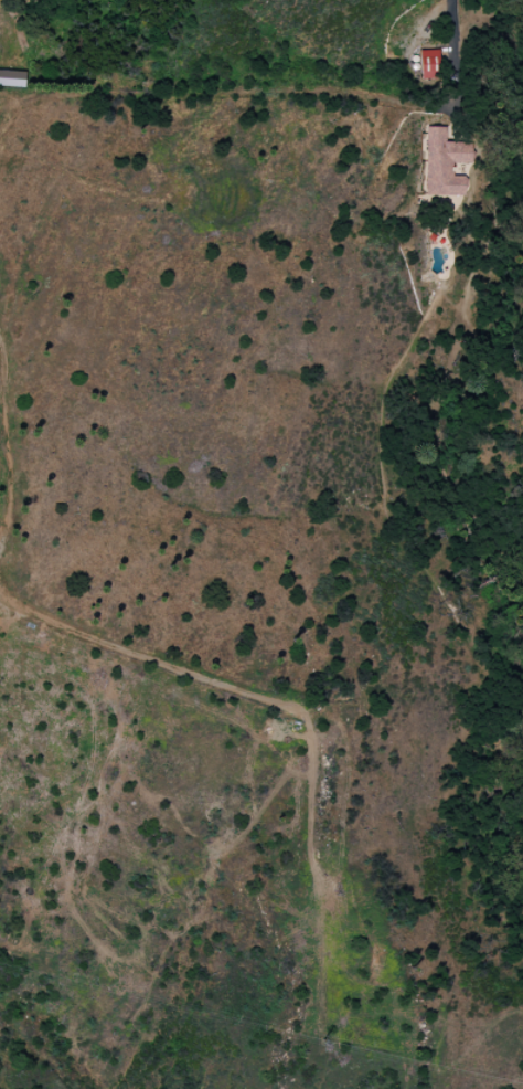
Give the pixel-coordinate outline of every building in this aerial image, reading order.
[(420,79),(440,79),(439,51),(420,51),(420,79)] [(0,71),(0,86),(24,87),(25,71),(0,71)] [(427,127),(425,195),(464,196),(464,177),(452,177),(452,163),(471,164),(471,143),(446,143),(446,127),(427,127)]
